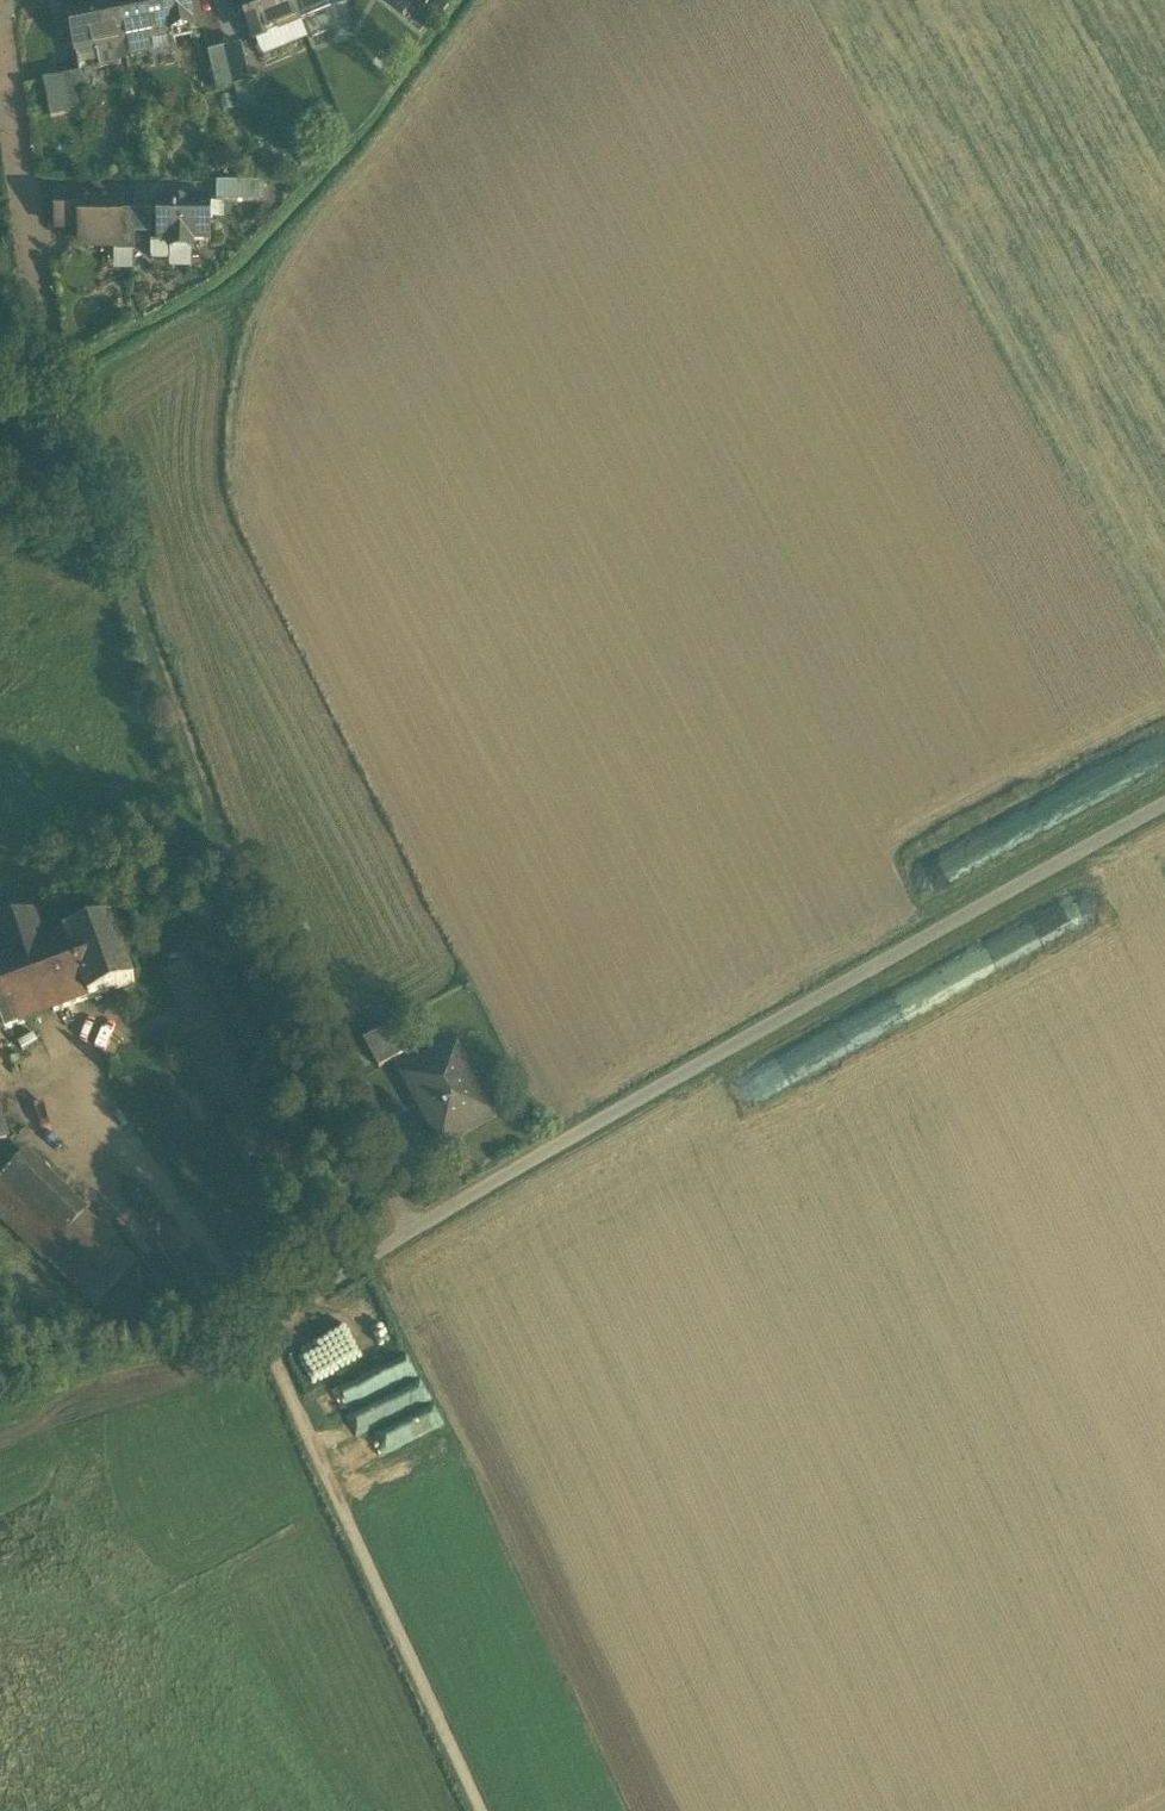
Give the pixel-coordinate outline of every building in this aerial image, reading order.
[(171,36),(164,0),(152,0),(116,7),(123,46),(128,45),(150,40),(171,36)] [(171,36),(194,31),(189,7),(187,7),(185,0),(164,0),(171,36)] [(301,24),(291,0),(258,0),(242,7),(256,43),(301,24)] [(301,24),(346,6),(343,0),(291,0),(301,24)] [(414,7),(405,0),(382,0),(404,19),(414,7)] [(114,48),(123,46),(116,7),(68,17),(76,55),(97,51),(114,48)] [(308,42),(301,24),(256,43),(263,60),(308,42)] [(150,40),(153,56),(154,61),(175,57),(171,36),(150,40)] [(153,56),(150,40),(128,45),(131,61),(153,56)] [(100,67),(101,70),(122,66),(119,52),(114,48),(97,51),(100,67)] [(242,48),(226,52),(235,89),(251,85),(242,48)] [(80,71),(100,67),(97,51),(76,55),(80,71)] [(219,93),(235,89),(226,52),(210,56),(219,93)] [(81,76),(64,79),(71,117),(88,113),(81,76)] [(51,121),(71,117),(64,79),(44,83),(51,121)] [(251,85),(235,89),(242,117),(258,112),(251,85)] [(238,164),(231,149),(210,158),(217,173),(238,164)] [(217,203),(260,204),(261,186),(261,185),(218,185),(217,203)] [(118,251),(120,251),(121,212),(121,208),(114,200),(56,200),(55,231),(80,232),(89,241),(89,250),(118,251)] [(159,204),(159,244),(171,244),(171,253),(193,253),(193,243),(211,243),(211,200),(193,200),(193,204),(159,204)] [(118,255),(135,255),(135,237),(136,213),(121,212),(120,251),(118,251),(118,255)] [(152,212),(136,213),(135,237),(152,237),(152,212)] [(171,260),(171,253),(171,244),(159,244),(152,244),(152,259),(153,262),(169,262),(171,260)] [(135,274),(135,255),(118,255),(114,255),(114,273),(135,274)] [(90,1001),(82,981),(65,936),(48,942),(39,914),(0,926),(0,1035),(90,1001)] [(90,1001),(90,1002),(134,985),(135,985),(128,965),(111,921),(111,922),(65,936),(82,981),(90,1001)] [(366,1045),(381,1071),(410,1055),(394,1028),(366,1045)] [(418,1104),(443,1148),(464,1136),(457,1124),(490,1106),(457,1049),(402,1081),(416,1105),(418,1104)] [(457,1124),(464,1136),(496,1117),(490,1106),(457,1124)] [(0,1119),(0,1146),(8,1143),(0,1119)] [(0,1183),(0,1186),(60,1244),(86,1218),(25,1158),(0,1183)] [(86,1218),(60,1244),(0,1186),(0,1216),(96,1310),(137,1267),(86,1218)] [(319,1398),(366,1494),(456,1450),(409,1354),(319,1398)]
